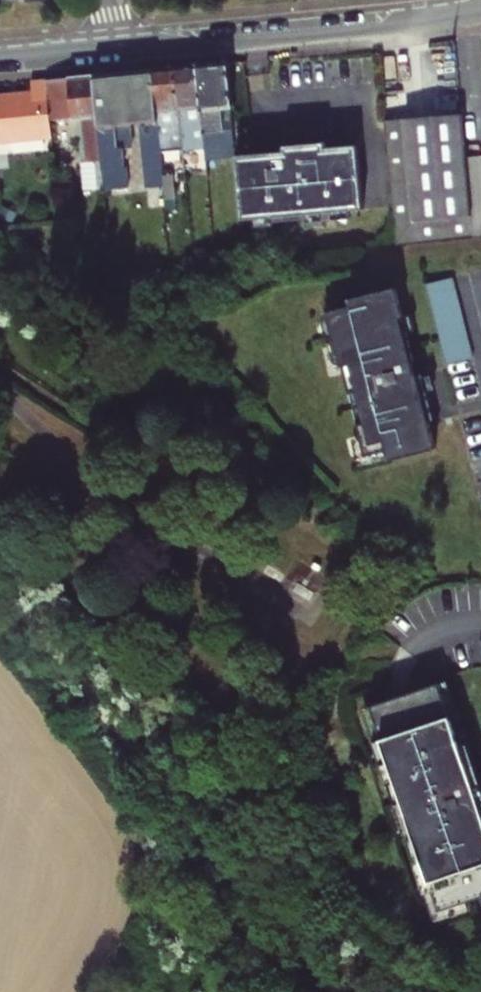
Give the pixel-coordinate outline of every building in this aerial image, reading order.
[(227,64),(197,67),(204,147),(205,160),(224,158),(219,106),(231,105),(227,64)] [(204,147),(197,67),(174,69),(182,150),(204,147)] [(182,150),(174,69),(152,71),(160,151),(182,150)] [(160,151),(152,71),(93,76),(102,171),(124,169),(122,148),(130,147),(130,138),(128,124),(139,122),(141,137),(145,177),(162,176),(160,151)] [(84,191),(104,189),(102,171),(93,76),(46,81),(50,121),(72,120),(73,127),(74,140),(79,139),(84,191)] [(0,96),(0,141),(50,137),(45,81),(30,82),(31,94),(0,96)] [(465,156),(461,113),(384,121),(390,191),(395,246),(480,236),(480,155),(465,156)] [(51,130),(73,127),(72,120),(50,121),(51,130)] [(130,138),(141,137),(139,122),(128,124),(130,138)] [(361,209),(356,145),(324,148),(323,142),(282,146),(283,151),(234,156),(240,220),(253,219),(272,217),(272,222),(330,217),(330,212),(349,210),(361,209)] [(171,201),(168,176),(162,176),(164,202),(171,201)] [(123,262),(111,263),(112,278),(124,277),(123,262)] [(427,287),(447,368),(473,361),(453,280),(427,287)] [(389,457),(435,446),(428,419),(432,419),(428,400),(422,376),(421,373),(414,374),(411,360),(414,359),(406,330),(403,316),(395,286),(349,298),(351,305),(327,311),(329,316),(340,360),(349,392),(357,390),(365,421),(357,423),(360,436),(365,454),(387,449),(389,457)] [(441,686),(358,714),(425,925),(480,909),(480,803),(441,686)]
